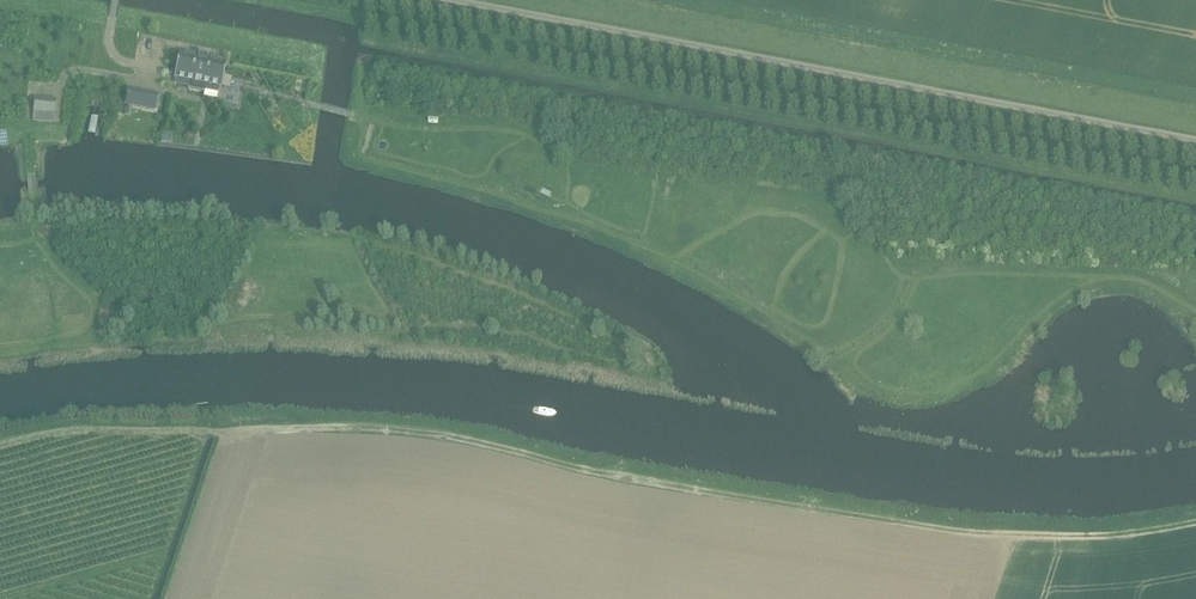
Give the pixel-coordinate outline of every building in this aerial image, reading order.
[(179,54),(174,78),(189,81),(188,88),(204,92),(206,85),(221,88),(226,63),(179,54)] [(130,89),(127,103),(141,106),(144,92),(130,89)] [(158,94),(144,92),(141,106),(155,108),(158,94)] [(34,96),(33,110),(54,112),(55,98),(34,96)] [(163,131),(161,141),(168,143),(170,132),(163,131)]
